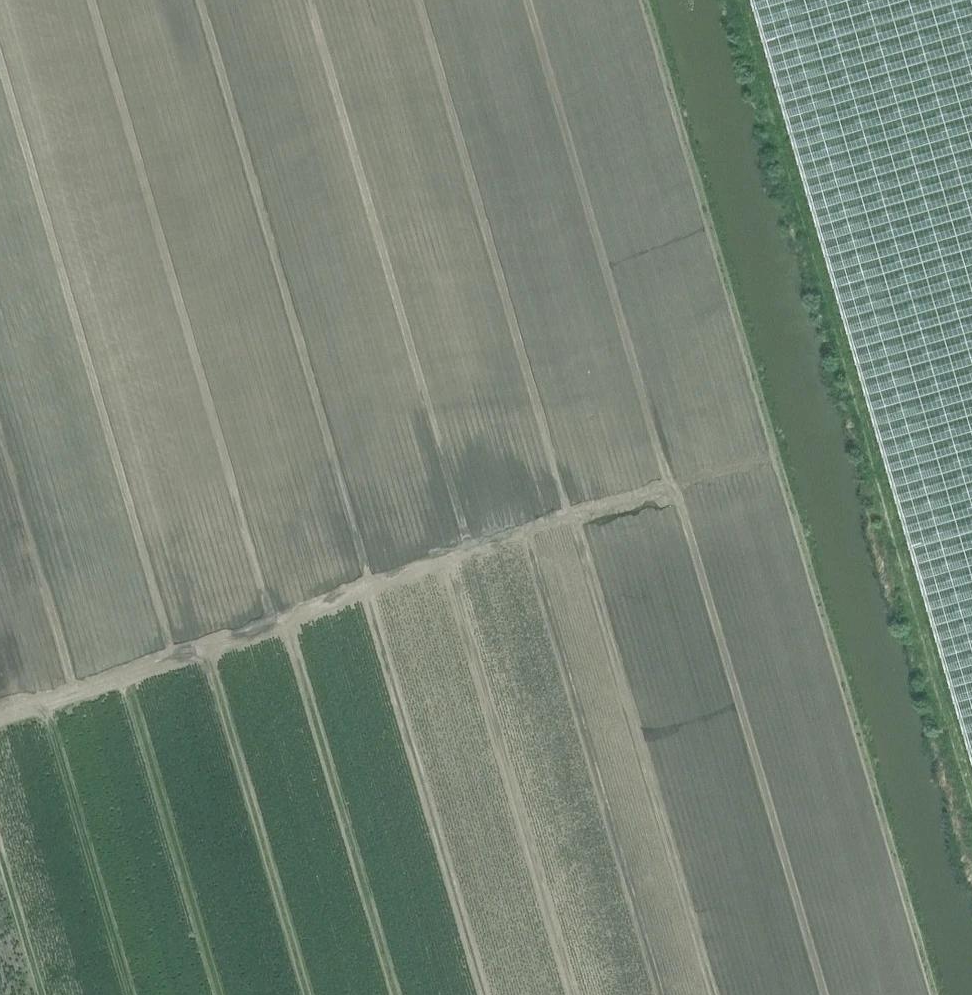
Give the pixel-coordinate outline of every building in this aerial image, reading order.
[(780,93),(887,464),(971,757),(971,0),(753,0),(780,93)]
